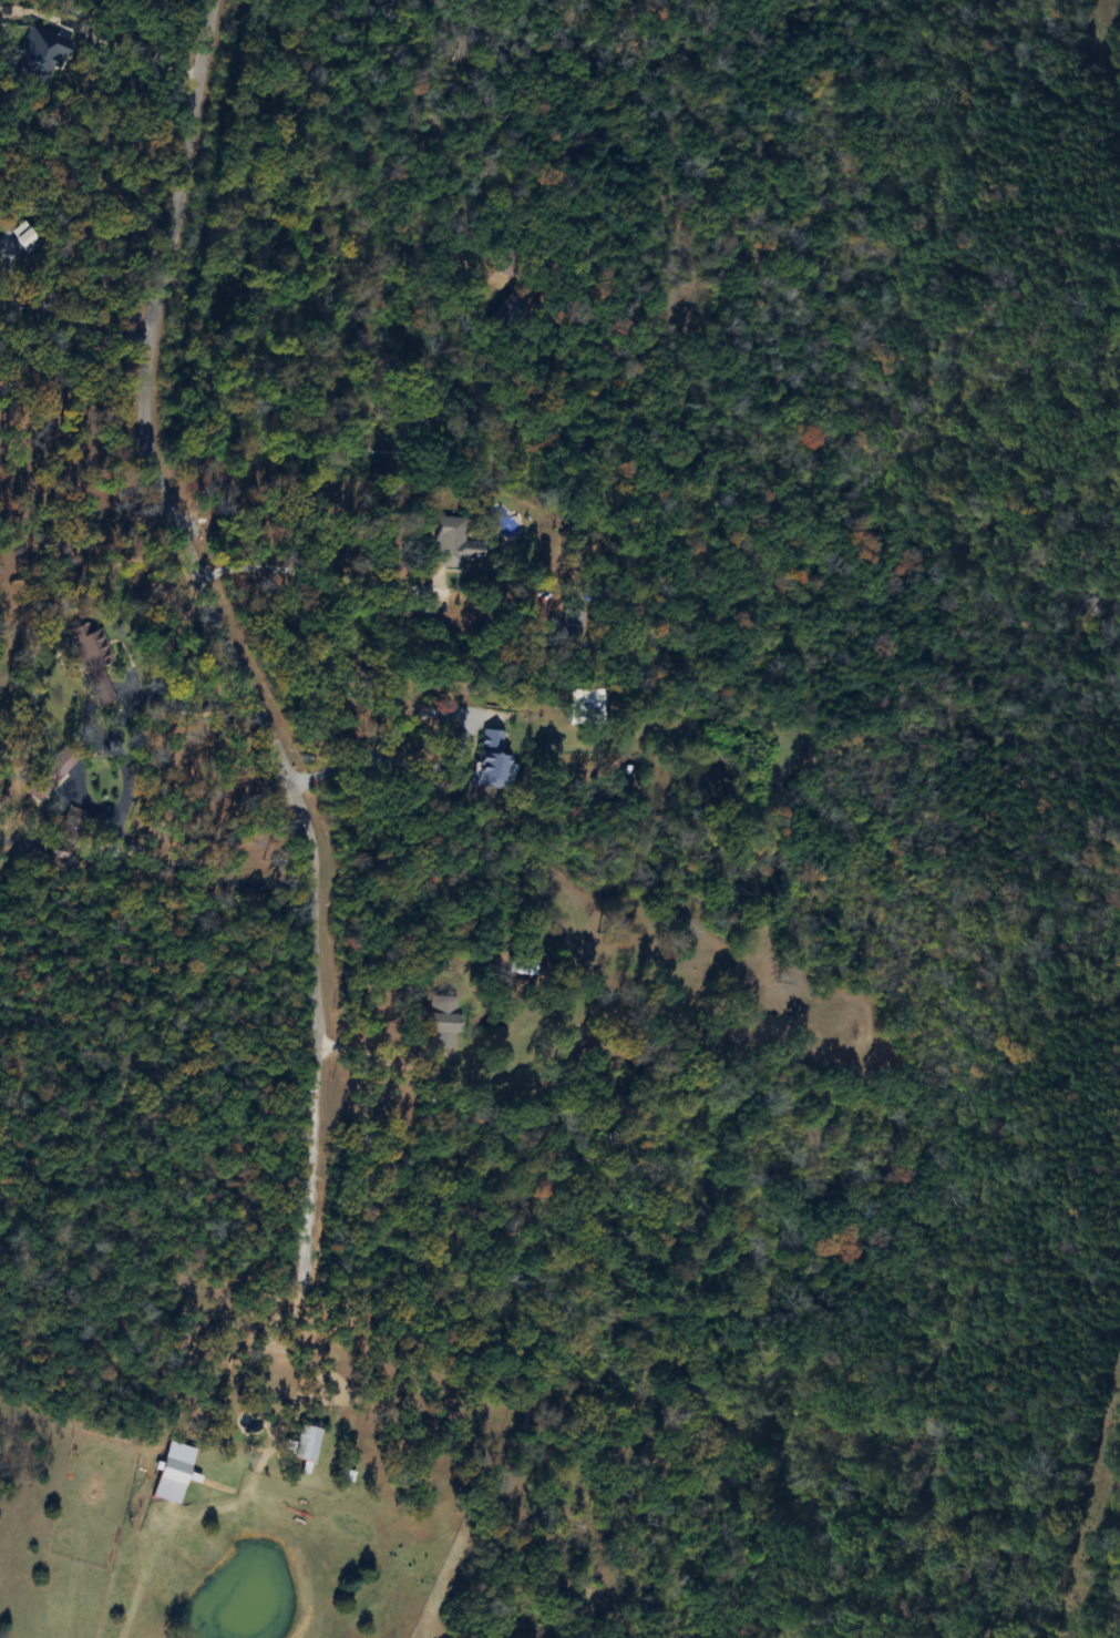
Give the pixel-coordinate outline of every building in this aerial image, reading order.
[(535,306),(518,291),(496,317),(513,331),(535,306)] [(468,554),(473,554),(475,517),(443,516),(441,565),(467,566),(468,554)] [(99,627),(88,631),(85,622),(66,629),(87,689),(105,682),(99,666),(112,661),(99,627)] [(603,718),(603,704),(588,704),(588,718),(603,718)] [(503,732),(481,729),(474,787),(506,791),(510,757),(500,755),(503,732)] [(76,760),(66,746),(50,759),(60,772),(76,760)] [(85,813),(67,805),(55,831),(74,839),(85,813)] [(533,960),(507,960),(507,974),(533,974),(533,960)] [(431,1047),(457,1047),(458,997),(431,996),(431,1047)] [(304,1463),(323,1428),(304,1418),(285,1453),(304,1463)] [(150,1497),(177,1505),(190,1464),(163,1456),(150,1497)]
